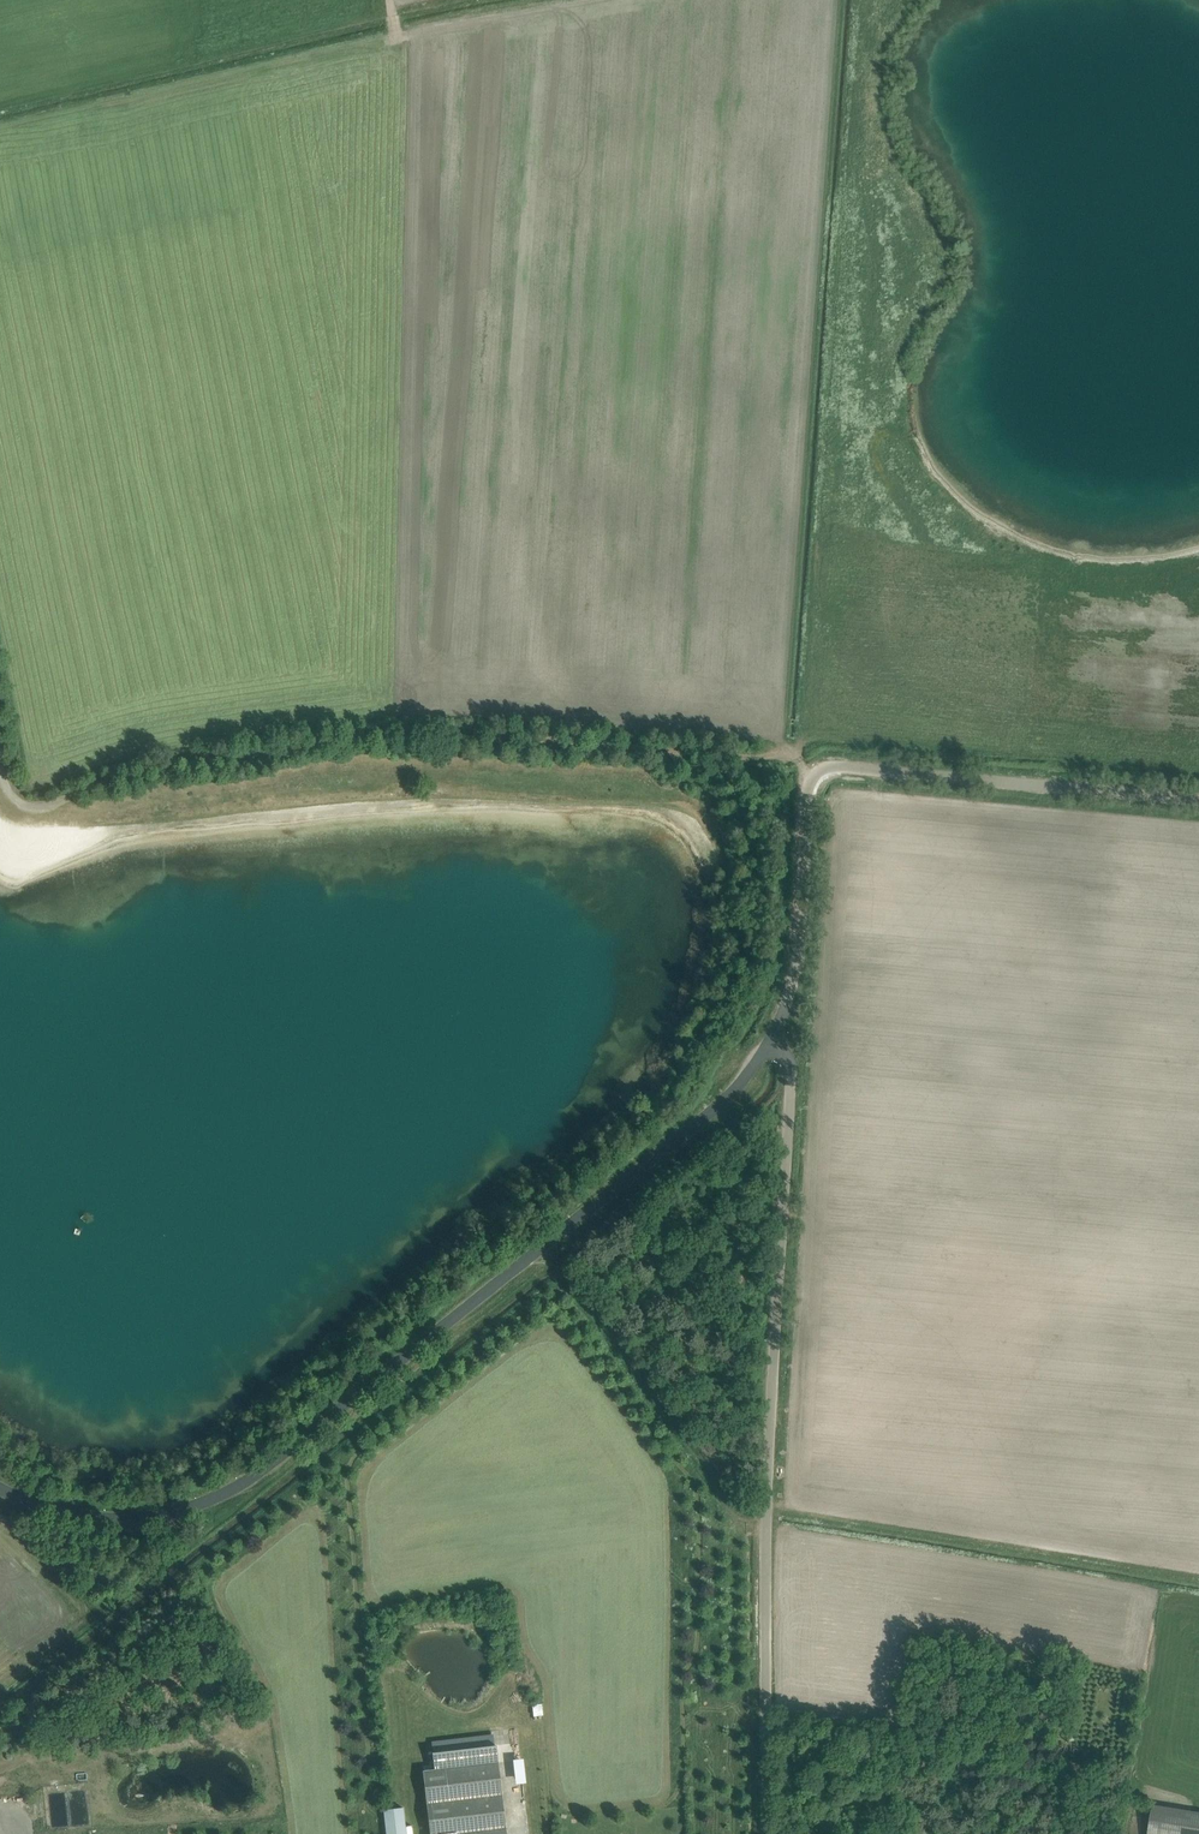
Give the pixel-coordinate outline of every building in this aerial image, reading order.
[(1040,1712),(1053,1714),(1055,1700),(1042,1698),(1040,1712)] [(496,1745),(433,1753),(435,1769),(431,1770),(431,1765),(424,1766),(425,1770),(423,1771),(430,1833),(507,1833),(496,1745)] [(1154,1803),(1149,1833),(1198,1833),(1198,1811),(1154,1803)] [(384,1810),(387,1833),(406,1833),(403,1808),(384,1810)]
